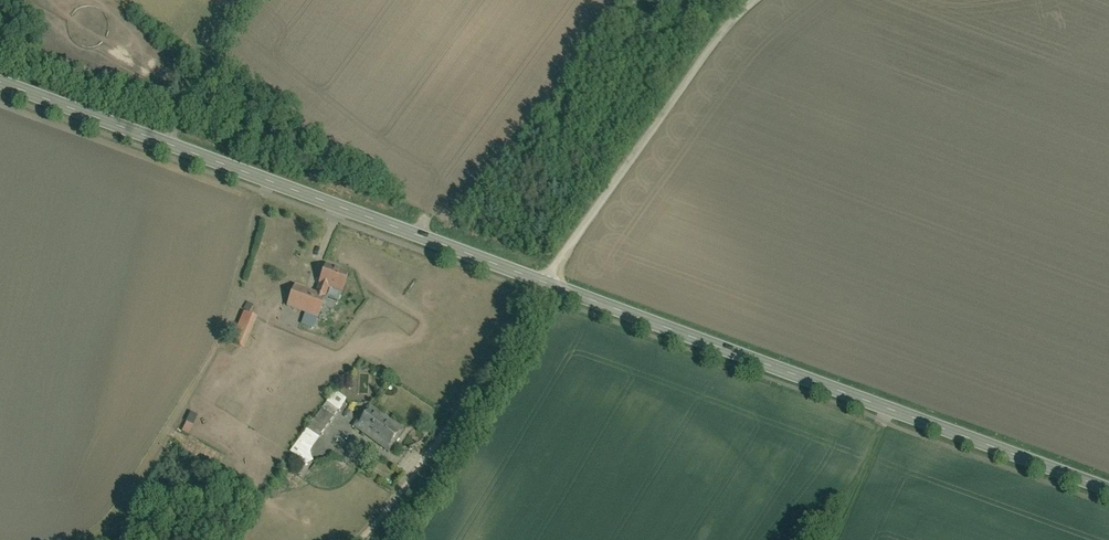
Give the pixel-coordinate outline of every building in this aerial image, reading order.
[(284,306),(317,318),(328,287),(341,292),(349,272),(325,263),(315,291),(292,284),(284,306)] [(243,349),(256,316),(243,310),(231,344),(243,349)] [(303,466),(312,461),(310,457),(310,451),(312,447),(346,399),(334,391),(289,454),(294,456),(299,461),(303,466)] [(373,405),(357,426),(388,450),(404,429),(373,405)] [(193,411),(184,433),(192,436),(200,414),(193,411)]
